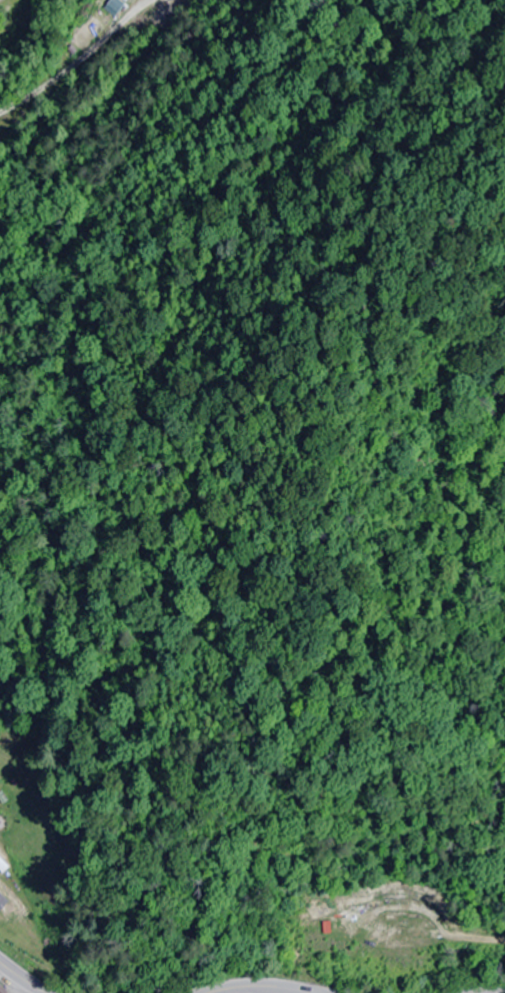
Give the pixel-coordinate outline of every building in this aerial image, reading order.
[(0,854),(0,868),(6,873),(12,864),(0,854)]
